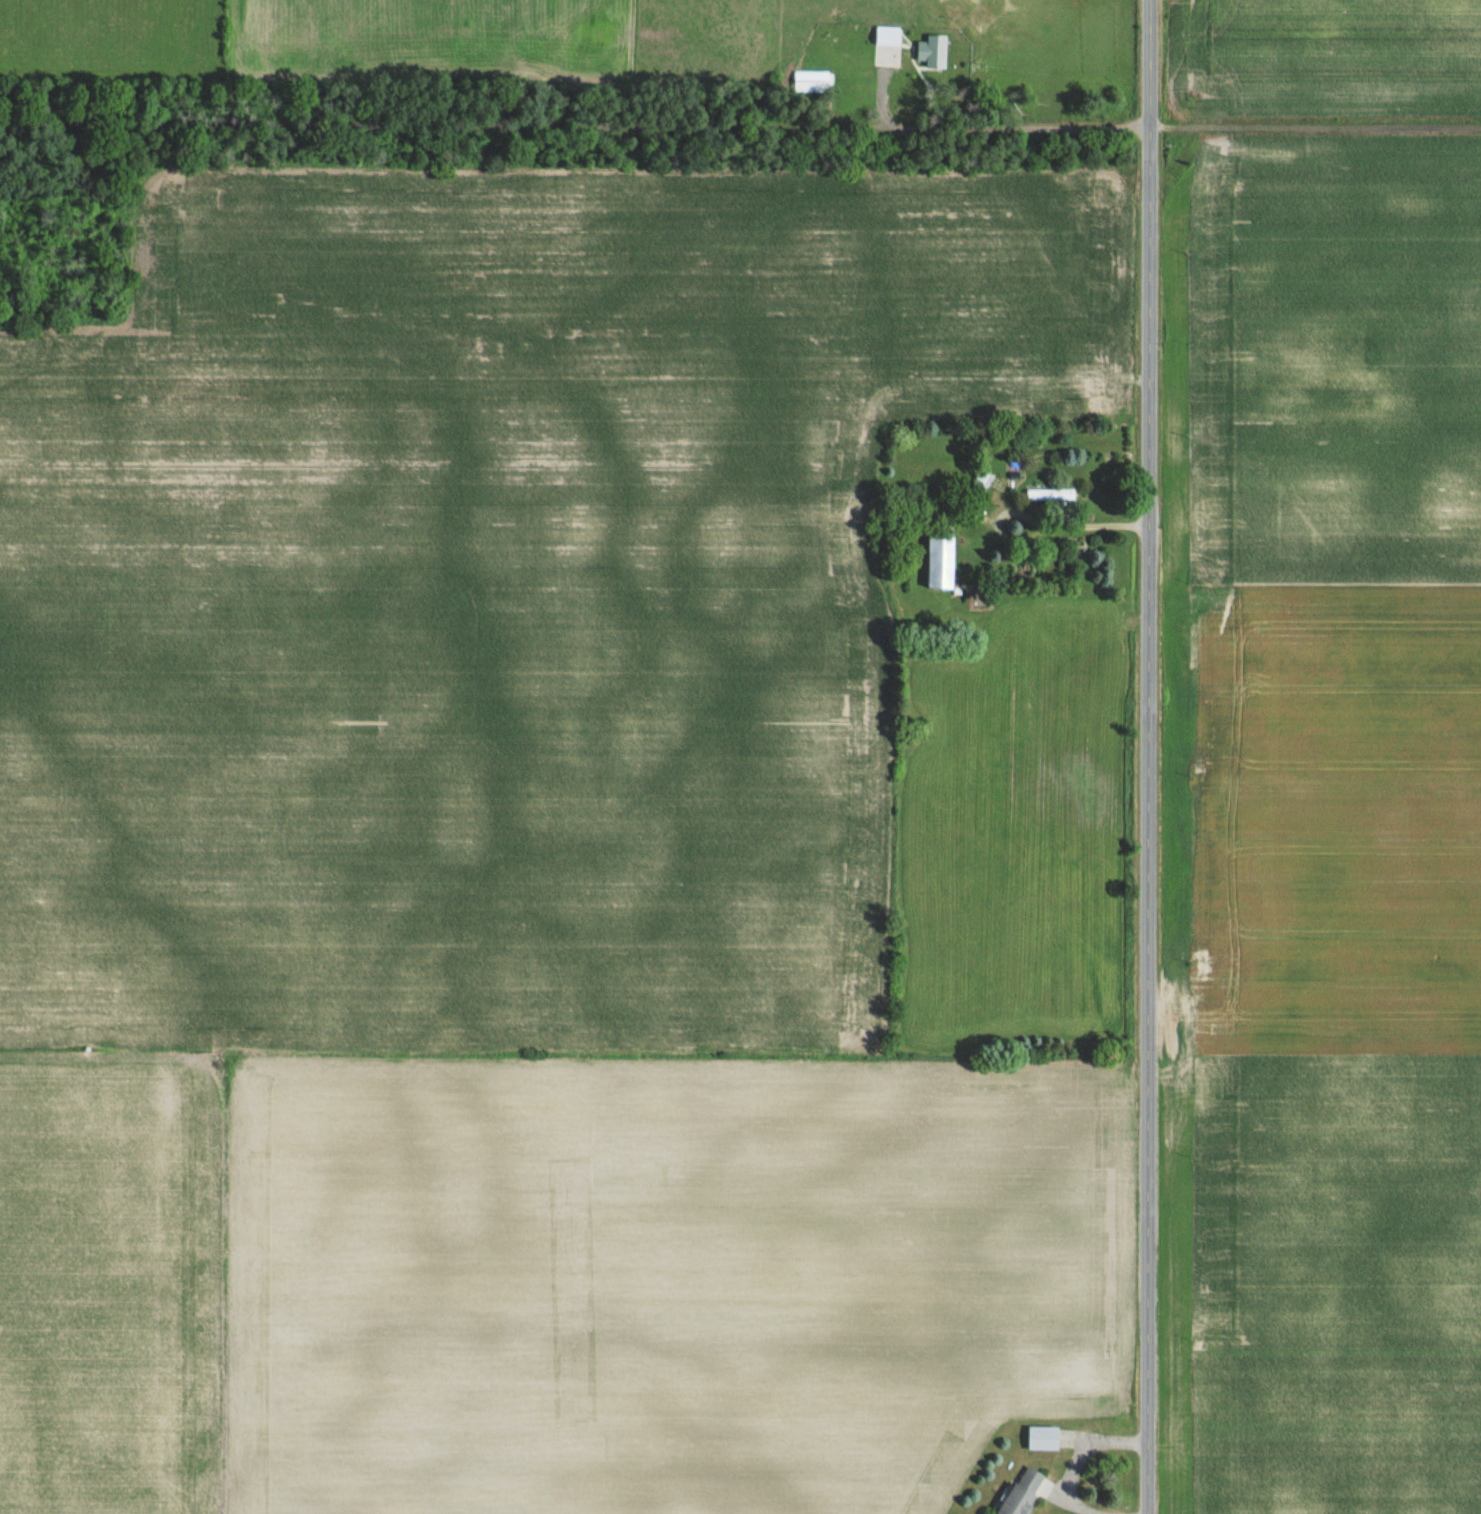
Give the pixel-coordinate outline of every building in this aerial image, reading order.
[(875,66),(900,66),(900,27),(875,27),(875,66)] [(947,68),(947,34),(928,34),(928,41),(918,41),(918,61),(926,61),(926,68),(947,68)] [(830,76),(795,76),(795,92),(830,92),(830,76)] [(971,490),(983,496),(994,476),(982,469),(971,490)] [(1029,500),(1076,500),(1076,490),(1029,490),(1029,500)] [(956,533),(931,533),(930,588),(956,588),(956,533)] [(1059,1426),(1029,1426),(1029,1449),(1059,1449),(1059,1426)] [(1028,1465),(998,1513),(1027,1513),(1039,1495),(1042,1497),(1052,1480),(1028,1465)]
